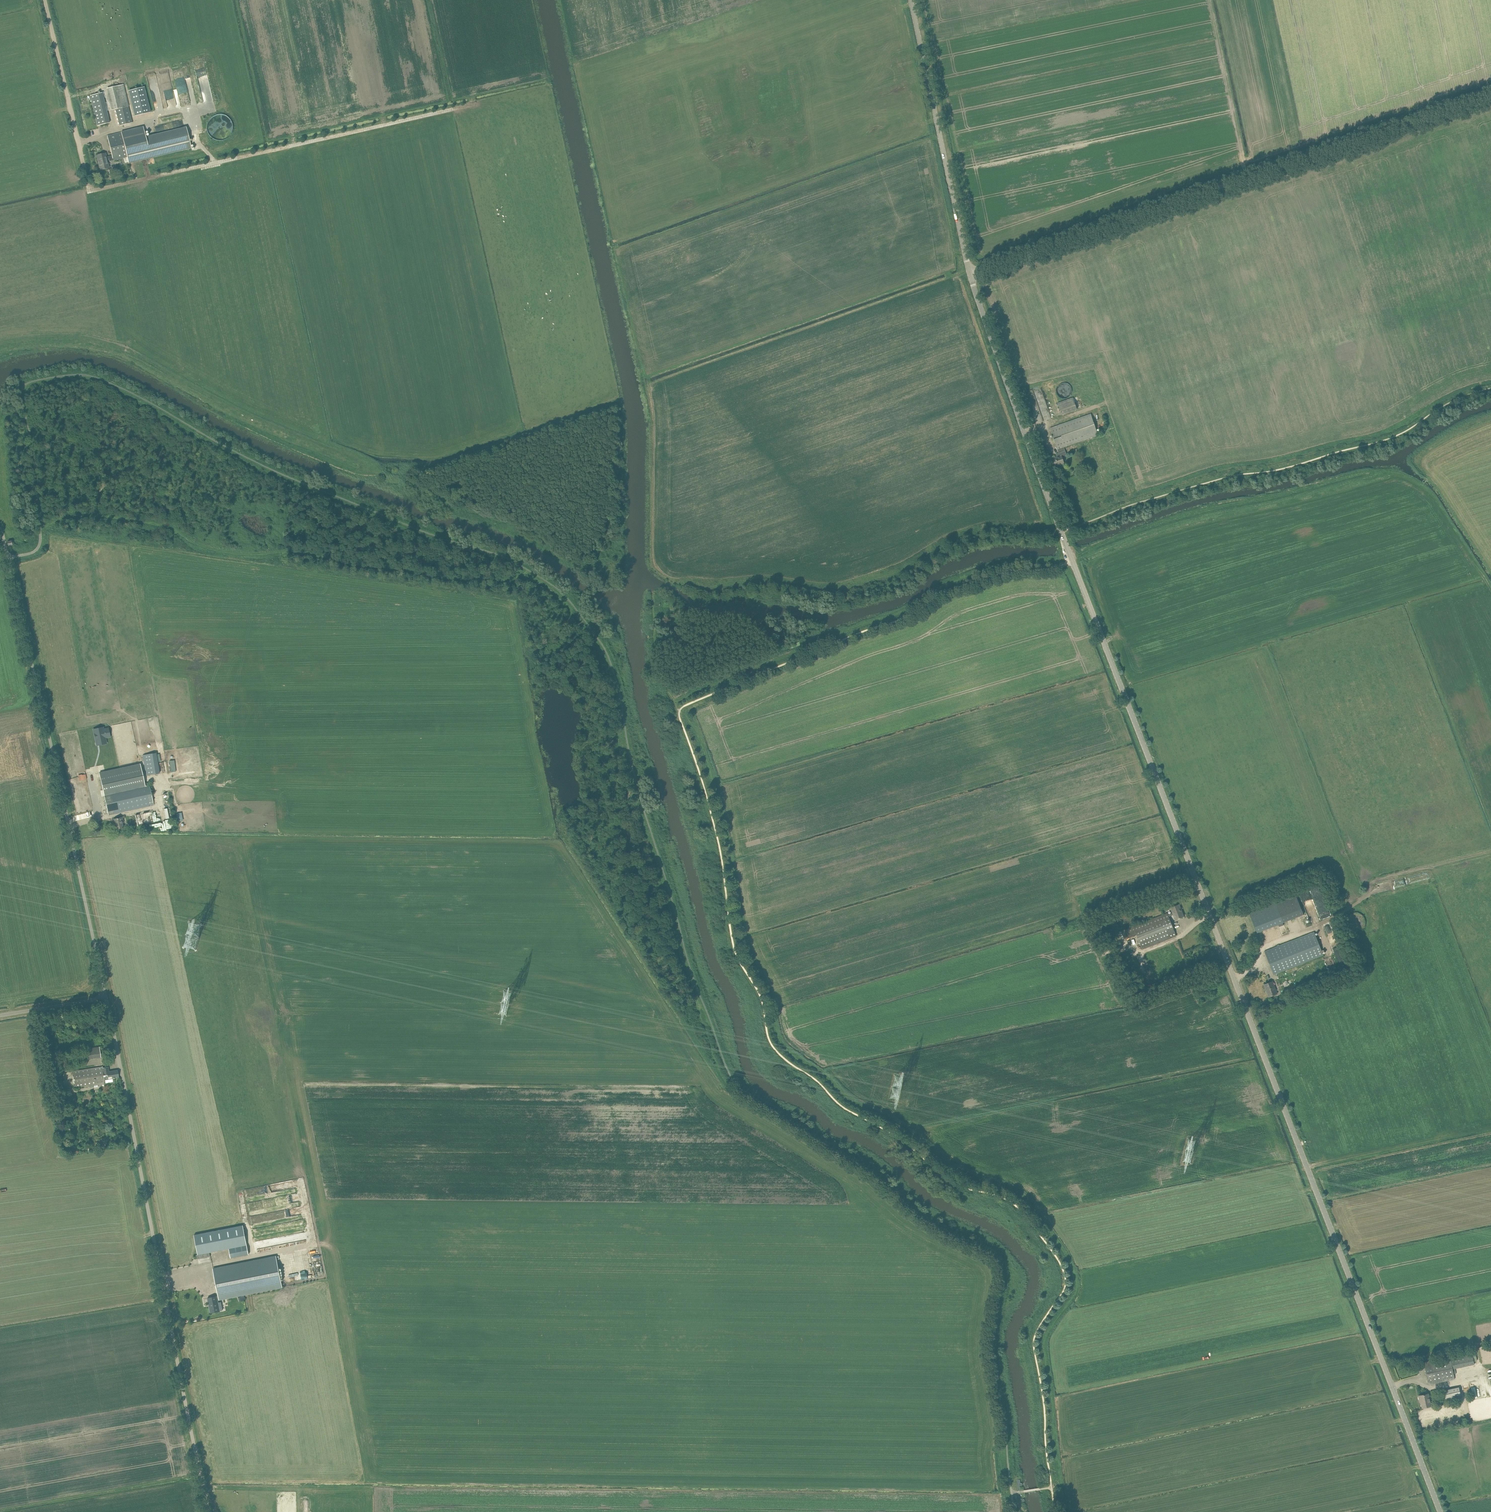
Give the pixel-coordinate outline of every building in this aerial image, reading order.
[(116,109),(120,125),(132,123),(123,85),(106,89),(111,110),(116,109)] [(144,87),(129,91),(135,116),(150,112),(144,87)] [(97,126),(102,124),(109,123),(102,93),(90,95),(97,126)] [(143,127),(107,136),(112,155),(113,160),(127,157),(129,164),(191,148),(186,127),(146,136),(143,127)] [(105,153),(97,155),(98,159),(100,170),(105,169),(109,168),(107,161),(107,160),(109,160),(109,161),(111,161),(113,160),(112,155),(106,156),(105,153)] [(1055,404),(1059,415),(1076,408),(1073,398),(1055,404)] [(1064,447),(1098,435),(1091,414),(1050,428),(1057,449),(1058,449),(1059,453),(1060,457),(1052,459),(1055,467),(1064,463),(1062,458),(1067,456),(1064,447)] [(103,727),(95,729),(98,743),(106,741),(106,739),(107,738),(106,732),(104,732),(103,727)] [(157,753),(143,755),(147,776),(160,773),(157,753)] [(100,773),(104,792),(109,814),(154,805),(149,782),(145,783),(141,764),(100,773)] [(171,807),(168,808),(135,815),(136,817),(133,818),(135,826),(138,826),(170,819),(173,818),(171,807)] [(122,817),(119,818),(114,819),(116,829),(123,828),(122,823),(123,822),(122,817)] [(1275,898),(1249,908),(1257,928),(1283,918),(1275,898)] [(1176,936),(1169,917),(1173,915),(1175,919),(1184,916),(1183,916),(1180,909),(1181,909),(1179,904),(1171,908),(1173,913),(1168,915),(1168,913),(1121,932),(1124,939),(1136,934),(1142,949),(1176,936)] [(1324,955),(1315,932),(1265,951),(1274,975),(1324,955)] [(1277,993),(1273,981),(1264,985),(1266,990),(1267,990),(1270,996),(1277,993)] [(101,1057),(99,1047),(86,1049),(88,1059),(96,1058),(101,1057)] [(118,1077),(117,1070),(107,1072),(107,1068),(103,1068),(102,1067),(97,1068),(72,1071),(75,1088),(105,1084),(105,1083),(114,1082),(113,1078),(115,1078),(118,1077)] [(249,1254),(245,1238),(243,1225),(194,1235),(198,1255),(229,1249),(231,1258),(249,1254)] [(282,1287),(276,1256),(213,1269),(218,1296),(226,1294),(227,1298),(282,1287)] [(217,1296),(212,1297),(207,1298),(210,1313),(220,1311),(217,1296)] [(1475,1351),(1450,1356),(1424,1362),(1428,1384),(1455,1379),(1453,1369),(1475,1364),(1474,1362),(1477,1361),(1475,1351)] [(1478,1383),(1469,1386),(1471,1390),(1472,1390),(1474,1394),(1475,1394),(1477,1399),(1482,1397),(1479,1388),(1480,1387),(1478,1383)] [(1462,1399),(1459,1388),(1444,1391),(1446,1402),(1462,1399)] [(1431,1406),(1428,1394),(1418,1396),(1419,1400),(1420,1400),(1422,1408),(1431,1406)]
